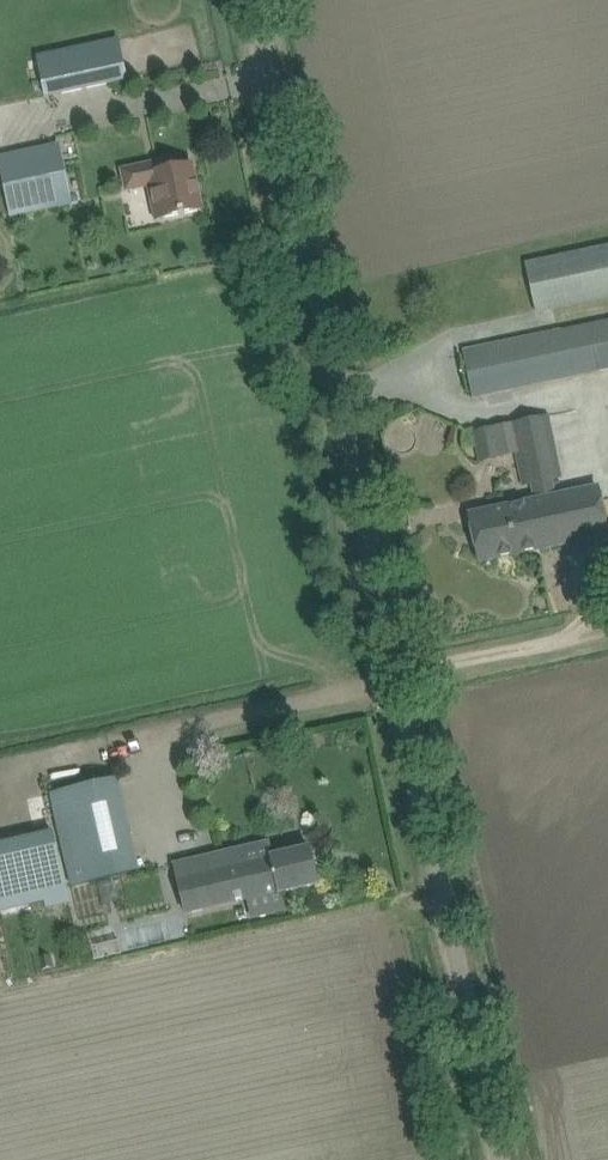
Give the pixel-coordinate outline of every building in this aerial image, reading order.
[(118,42),(39,59),(47,96),(106,83),(126,79),(118,42)] [(58,146),(57,143),(0,156),(11,216),(70,203),(58,146)] [(143,165),(121,170),(126,194),(149,189),(156,187),(162,219),(174,216),(202,210),(192,164),(182,167),(180,157),(172,159),(143,165)] [(607,299),(607,245),(525,263),(537,315),(607,299)] [(462,349),(472,400),(607,372),(607,319),(462,349)] [(512,424),(518,454),(525,485),(535,483),(538,501),(471,516),(480,560),(607,533),(607,530),(599,489),(556,498),(552,479),(561,477),(549,417),(512,424)] [(501,458),(495,428),(474,432),(480,463),(501,458)] [(139,871),(117,778),(50,793),(72,887),(139,871)] [(0,842),(0,913),(64,899),(50,832),(0,842)] [(280,893),(272,857),(273,857),(269,843),(174,864),(185,913),(279,891),(280,893)] [(310,849),(273,857),(272,857),(280,893),(318,884),(310,849)] [(204,936),(222,931),(219,918),(200,923),(204,936)]
